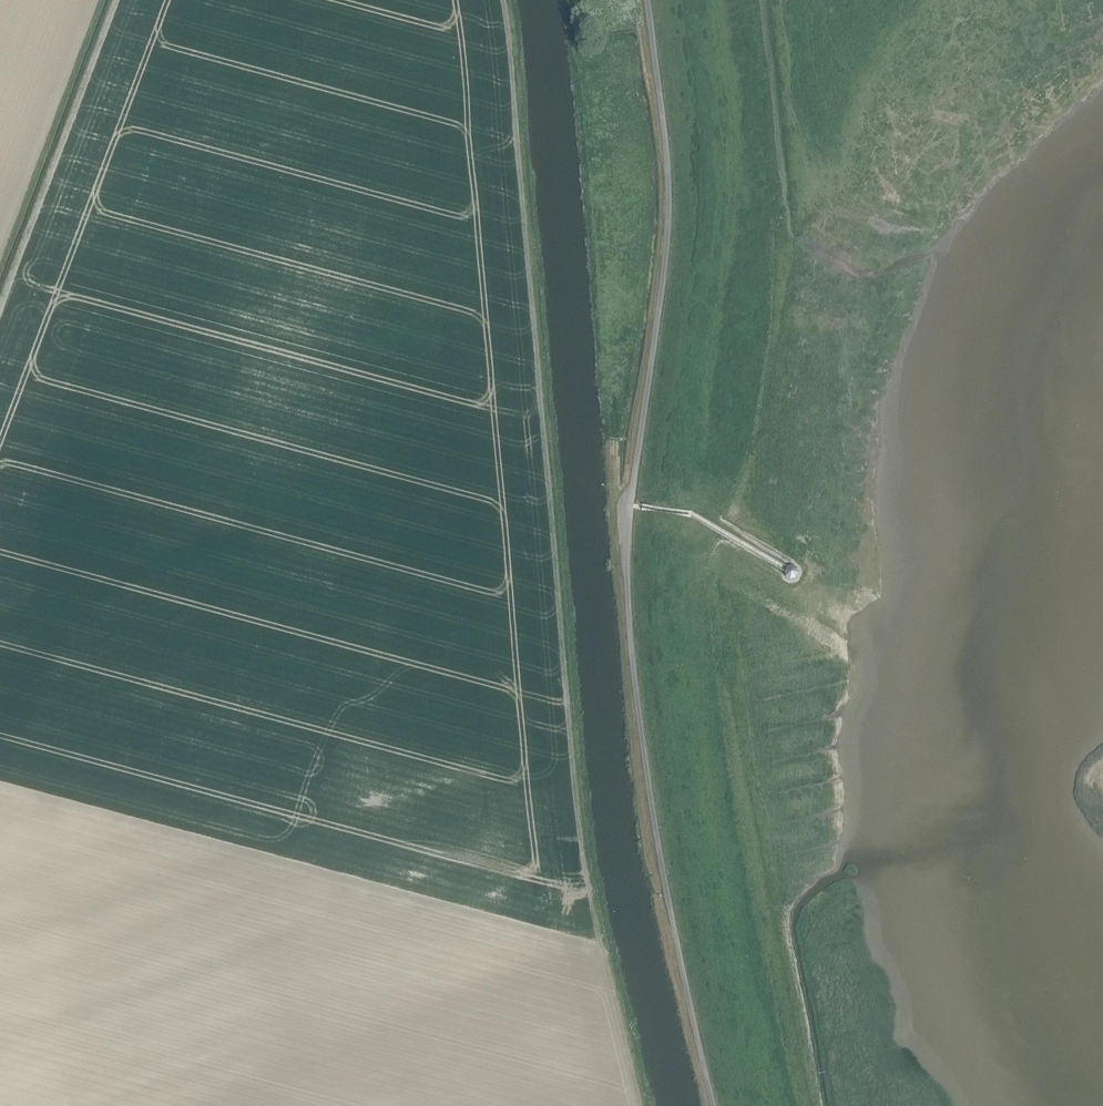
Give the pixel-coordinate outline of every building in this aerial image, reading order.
[(796,575),(792,574),(788,575),(787,579),(788,583),(791,584),(796,583),(797,579),(796,575)]
